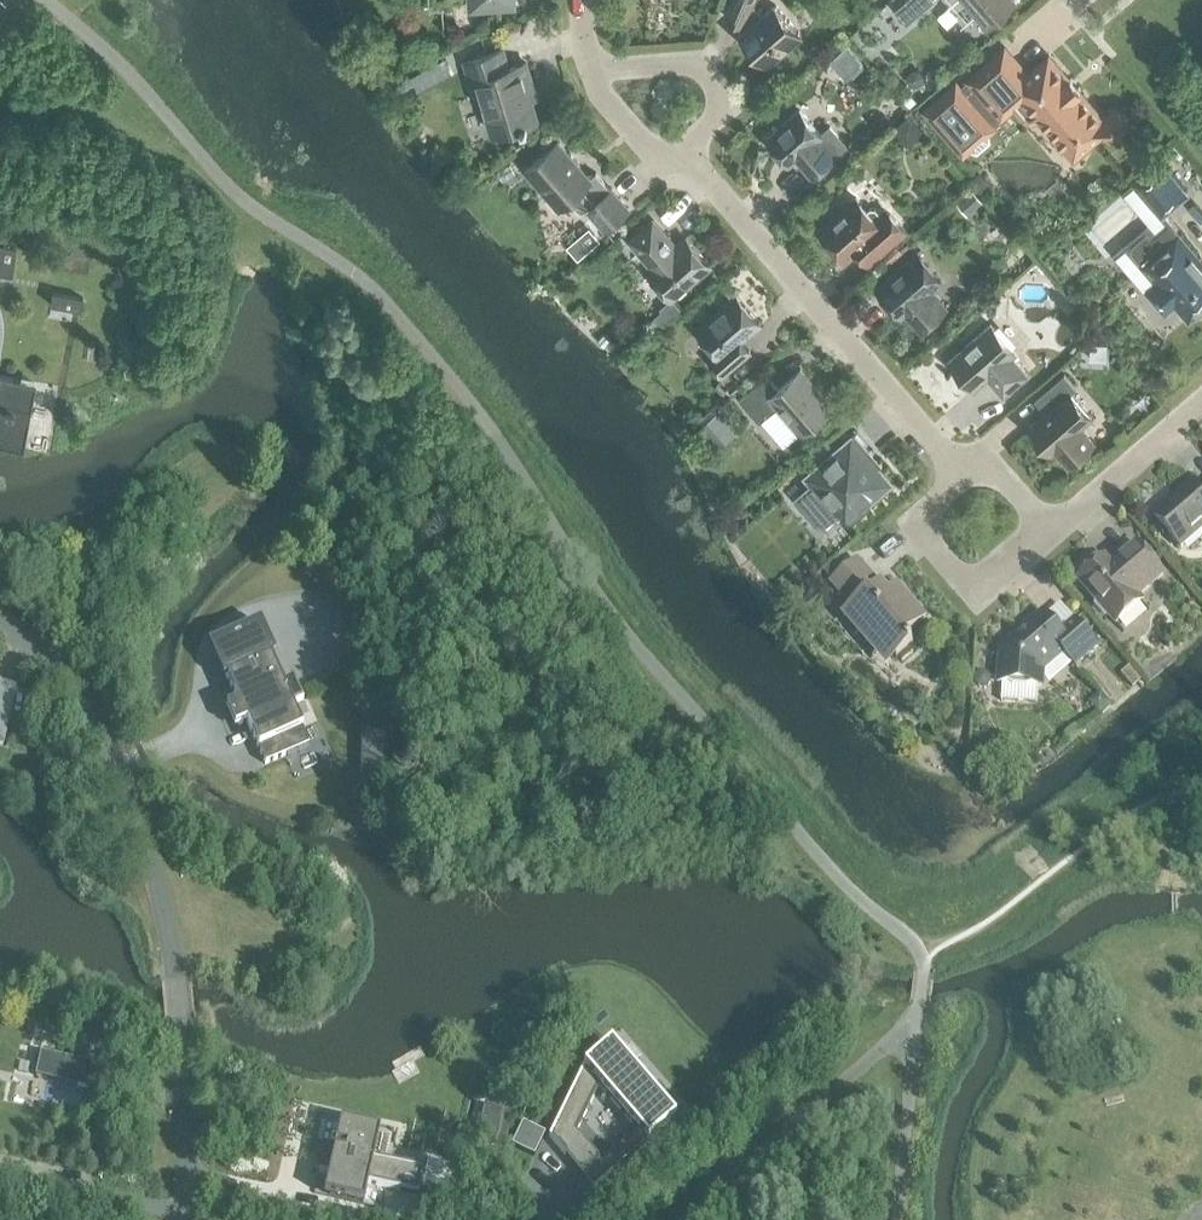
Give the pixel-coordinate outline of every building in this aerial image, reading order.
[(471,8),(513,6),(513,0),(470,0),(471,8)] [(767,65),(801,36),(774,4),(762,14),(752,4),(754,0),(733,0),(726,17),(743,24),(744,22),(748,26),(740,33),(767,65)] [(894,9),(906,22),(932,0),(904,0),(894,9)] [(986,26),(1015,1),(1014,0),(963,0),(986,26)] [(847,44),(829,61),(845,79),(863,62),(847,44)] [(1122,121),(1113,114),(1102,118),(1078,91),(1080,89),(1070,78),(1068,79),(1048,56),(1027,74),(1004,48),(968,80),(959,88),(956,84),(926,110),(963,153),(967,149),(968,149),(977,152),(990,140),(988,131),(989,131),(988,131),(993,127),(991,125),(1014,105),(1024,117),(1029,120),(1035,118),(1038,116),(1056,137),(1060,134),(1076,152),(1072,156),(1073,157),(1100,133),(1111,139),(1121,133),(1122,121)] [(536,120),(526,85),(531,83),(525,62),(507,67),(502,49),(465,60),(475,94),(481,92),(493,132),(521,124),(522,128),(528,126),(527,122),(536,120)] [(911,70),(907,74),(907,81),(912,85),(919,85),(923,80),(923,74),(918,69),(911,70)] [(802,165),(812,176),(834,157),(818,139),(821,135),(799,110),(766,138),(789,164),(798,156),(804,163),(802,165)] [(908,116),(894,129),(907,144),(922,131),(908,116)] [(588,210),(605,229),(629,208),(611,188),(610,189),(596,172),(589,177),(557,141),(524,169),(547,196),(544,199),(545,200),(545,199),(556,211),(561,211),(572,202),(580,212),(585,212),(588,210)] [(1136,184),(1161,213),(1184,193),(1159,164),(1136,184)] [(982,172),(973,181),(984,193),(993,184),(982,172)] [(972,189),(957,202),(967,214),(982,200),(972,189)] [(889,213),(884,218),(875,208),(870,207),(867,210),(855,197),(819,229),(845,259),(858,248),(864,248),(872,258),(904,230),(889,213)] [(648,271),(671,298),(710,265),(686,238),(675,248),(668,240),(669,239),(652,220),(629,240),(653,267),(648,271)] [(1158,282),(1152,287),(1153,293),(1155,298),(1158,302),(1163,305),(1168,306),(1175,301),(1189,317),(1201,306),(1201,266),(1167,225),(1148,240),(1145,237),(1141,237),(1136,239),(1133,243),(1133,248),(1136,251),(1134,253),(1158,282)] [(15,251),(0,248),(0,250),(0,274),(10,276),(15,251)] [(898,305),(920,330),(946,308),(931,290),(942,281),(917,252),(876,287),(894,309),(898,305)] [(81,297),(51,291),(49,304),(79,310),(81,297)] [(741,340),(760,323),(736,295),(696,329),(717,353),(708,360),(722,376),(750,351),(741,340)] [(1012,356),(1016,353),(990,324),(965,346),(968,350),(952,364),(974,389),(988,377),(1003,395),(1027,374),(1012,356)] [(1092,342),(1092,359),(1107,359),(1107,342),(1092,342)] [(739,399),(759,422),(777,407),(800,434),(832,407),(800,369),(778,388),(767,375),(739,399)] [(1092,417),(1070,393),(1076,388),(1064,374),(1034,399),(1045,412),(1028,427),(1051,453),(1054,449),(1068,465),(1094,443),(1080,427),(1092,417)] [(24,434),(34,382),(0,375),(0,429),(24,434)] [(699,429),(717,450),(735,435),(717,413),(699,429)] [(805,476),(813,485),(809,489),(805,495),(804,502),(807,508),(813,512),(827,509),(830,506),(848,526),(872,506),(868,502),(891,482),(869,456),(872,453),(855,433),(805,476)] [(1192,481),(1152,515),(1180,548),(1201,529),(1201,492),(1192,481)] [(1141,600),(1137,596),(1162,574),(1135,543),(1120,556),(1122,559),(1112,567),(1104,557),(1099,561),(1093,561),(1082,570),(1082,576),(1077,580),(1095,601),(1094,606),(1103,617),(1108,616),(1114,623),(1141,600)] [(838,560),(824,572),(832,581),(846,569),(838,560)] [(830,582),(851,607),(848,610),(881,649),(895,658),(912,644),(904,635),(924,617),(895,583),(884,593),(856,560),(846,569),(832,581),(830,582)] [(1062,652),(1075,666),(1097,647),(1073,619),(1058,632),(1041,611),(1024,626),(1027,629),(1001,652),(998,683),(1037,686),(1038,672),(1062,652)] [(236,703),(228,706),(237,726),(245,722),(264,764),(307,744),(290,705),(302,699),(291,676),(279,681),(261,641),(217,661),(236,703)] [(1093,698),(1092,707),(1098,713),(1109,704),(1100,693),(1093,698)] [(2,745),(10,709),(0,707),(0,745),(2,745)] [(607,1040),(582,1066),(548,1136),(564,1155),(598,1084),(646,1141),(673,1117),(607,1040)] [(66,1058),(62,1074),(77,1078),(76,1085),(96,1089),(101,1066),(66,1058)] [(484,1107),(476,1140),(496,1144),(504,1112),(484,1107)] [(338,1147),(330,1145),(329,1149),(323,1147),(317,1172),(331,1176),(327,1196),(361,1204),(366,1184),(417,1196),(422,1171),(371,1159),(378,1132),(343,1124),(338,1147)]
